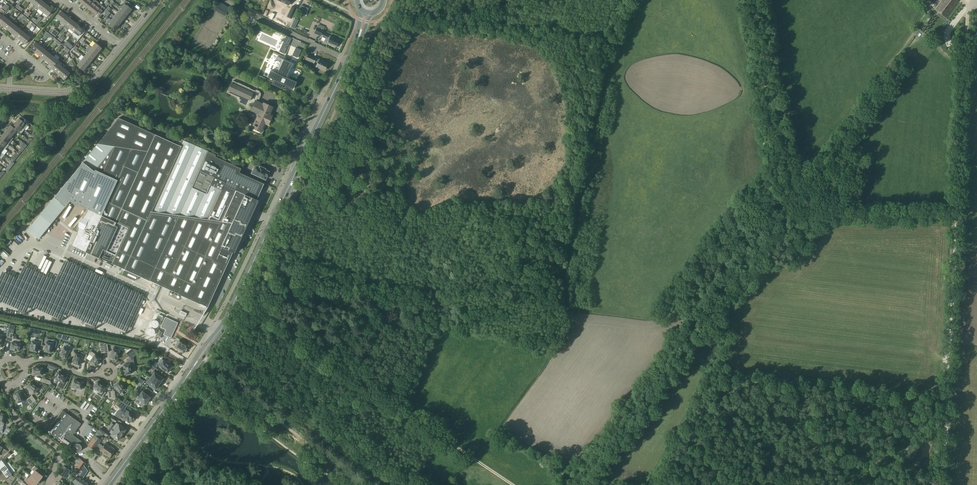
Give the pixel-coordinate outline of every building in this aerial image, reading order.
[(44,2),(41,0),(38,0),(34,5),(38,9),(44,2)] [(99,2),(96,0),(93,0),(93,1),(87,7),(91,11),(99,2)] [(121,4),(119,6),(121,7),(128,13),(130,11),(131,12),(133,10),(132,9),(131,8),(134,5),(132,3),(125,0),(123,2),(124,3),(123,5),(121,4)] [(277,1),(281,3),(279,7),(286,10),(288,7),(289,7),(292,0),(277,0),(277,1)] [(935,9),(946,17),(958,1),(957,0),(942,0),(939,5),(937,8),(935,9)] [(226,13),(229,8),(218,1),(215,6),(226,13)] [(43,12),(48,6),(44,2),(38,9),(43,12)] [(99,2),(91,11),(96,14),(97,12),(100,14),(104,9),(101,8),(103,6),(99,2)] [(308,8),(300,5),(298,11),(305,15),(308,8)] [(48,6),(43,12),(48,16),(53,9),(48,6)] [(119,9),(118,11),(125,17),(126,18),(128,17),(126,16),(128,13),(121,7),(119,6),(118,8),(119,9)] [(293,7),(288,16),(293,19),(298,9),(293,7)] [(209,10),(202,27),(204,28),(200,39),(209,43),(214,33),(215,33),(217,28),(221,17),(212,14),(213,12),(209,10)] [(60,21),(66,14),(61,11),(56,17),(60,21)] [(114,16),(122,22),(123,19),(125,20),(126,18),(125,17),(118,11),(114,16)] [(65,25),(70,18),(66,14),(60,21),(65,25)] [(120,24),(122,22),(114,16),(111,20),(119,27),(121,25),(120,24)] [(69,28),(75,22),(70,18),(65,25),(69,28)] [(107,24),(115,30),(117,28),(118,29),(119,27),(111,20),(109,18),(106,22),(108,24),(107,24)] [(7,29),(12,23),(8,19),(2,26),(7,29)] [(74,32),(79,26),(75,22),(69,28),(74,32)] [(11,33),(17,26),(12,23),(7,29),(11,33)] [(317,28),(314,33),(320,36),(324,27),(318,24),(317,28)] [(16,37),(21,30),(17,26),(11,33),(16,37)] [(74,32),(72,34),(77,38),(78,39),(78,40),(79,39),(86,30),(85,31),(84,29),(79,26),(74,32)] [(255,41),(259,27),(253,26),(249,39),(255,41)] [(20,40),(26,34),(21,30),(16,37),(20,40)] [(328,35),(323,33),(322,37),(326,39),(326,38),(329,40),(328,43),(336,47),(339,40),(331,37),(328,35)] [(26,34),(20,40),(25,44),(30,37),(26,34)] [(35,52),(40,45),(36,42),(30,48),(35,52)] [(284,54),(288,44),(283,42),(278,51),(284,54)] [(95,43),(91,47),(98,53),(102,48),(95,43)] [(39,56),(45,49),(40,45),(35,52),(39,56)] [(90,49),(88,52),(94,57),(98,53),(91,47),(90,46),(88,48),(90,49)] [(44,59),(49,53),(45,49),(39,56),(44,59)] [(91,61),(94,57),(88,52),(84,56),(91,61)] [(269,78),(269,79),(271,80),(271,79),(273,80),(272,84),(281,88),(283,84),(293,89),(296,82),(288,78),(295,62),(290,59),(288,64),(282,61),(285,57),(274,52),(263,75),(269,78)] [(48,63),(54,56),(49,53),(44,59),(48,63)] [(308,54),(305,59),(313,63),(314,61),(318,63),(316,67),(320,69),(320,68),(324,70),(327,64),(323,62),(319,60),(319,59),(316,58),(316,57),(308,54)] [(55,64),(57,62),(58,60),(54,56),(48,63),(52,66),(54,64),(55,64)] [(87,66),(91,61),(84,56),(80,61),(87,66)] [(83,71),(87,66),(80,61),(77,65),(83,71)] [(56,72),(61,65),(57,62),(55,64),(54,64),(52,66),(51,68),(56,72)] [(60,76),(65,69),(61,65),(56,72),(60,76)] [(65,69),(60,76),(65,80),(70,73),(65,69)] [(256,89),(255,91),(250,88),(237,82),(233,80),(232,83),(231,83),(228,90),(229,90),(228,93),(237,97),(239,102),(246,106),(247,104),(253,107),(250,113),(249,113),(248,113),(247,113),(247,114),(247,115),(248,115),(253,118),(253,119),(254,119),(254,120),(253,120),(255,121),(252,128),(260,131),(261,131),(260,130),(263,124),(262,124),(263,122),(265,123),(268,124),(272,116),(269,114),(272,107),(272,108),(271,109),(269,108),(270,106),(267,105),(263,103),(258,101),(260,96),(261,95),(261,94),(261,93),(260,92),(260,91),(259,91),(258,90),(256,89)] [(30,226),(39,239),(70,201),(88,209),(74,228),(78,229),(71,245),(124,270),(122,275),(135,281),(139,276),(207,308),(264,184),(239,172),(241,168),(215,157),(216,155),(180,136),(177,144),(119,115),(30,226)] [(21,120),(19,118),(15,123),(24,130),(29,123),(23,118),(21,120)] [(21,134),(24,130),(15,123),(12,126),(10,125),(18,132),(21,134)] [(18,132),(10,125),(7,130),(13,135),(16,131),(18,132)] [(7,130),(3,134),(11,140),(12,140),(13,138),(11,137),(13,135),(7,130)] [(8,144),(11,140),(3,134),(0,138),(8,144)] [(265,169),(260,166),(259,167),(255,165),(254,168),(253,167),(252,170),(253,170),(251,173),(265,179),(266,177),(267,177),(268,174),(267,174),(269,171),(264,169),(265,169)] [(165,317),(160,327),(165,329),(163,334),(171,338),(178,323),(165,317)] [(16,338),(12,337),(10,349),(19,351),(20,348),(24,349),(25,345),(21,344),(20,343),(21,339),(16,338)] [(30,348),(30,350),(37,352),(38,345),(41,346),(43,340),(37,338),(36,341),(32,340),(31,343),(30,343),(29,348),(30,348)] [(43,349),(44,350),(44,351),(51,353),(52,346),(56,347),(57,340),(51,339),(50,342),(46,341),(45,346),(44,345),(43,349)] [(188,345),(179,339),(174,347),(183,353),(185,350),(187,348),(188,345)] [(61,351),(61,350),(59,353),(60,354),(59,355),(66,359),(69,352),(72,354),(74,348),(69,346),(68,348),(63,346),(61,351)] [(109,357),(116,360),(116,358),(117,358),(118,355),(119,351),(115,349),(116,347),(113,346),(109,357)] [(90,363),(93,365),(95,366),(101,358),(90,351),(88,354),(93,357),(89,362),(91,363),(90,363)] [(81,359),(85,360),(87,354),(81,352),(80,355),(76,353),(74,358),(73,357),(72,361),(73,361),(72,362),(79,365),(81,359)] [(131,359),(125,363),(127,364),(123,365),(123,368),(123,371),(124,371),(124,374),(131,373),(131,372),(132,372),(132,369),(131,369),(130,366),(133,366),(132,357),(130,357),(131,359)] [(158,365),(162,368),(162,369),(164,371),(165,370),(168,372),(169,371),(170,372),(172,368),(171,368),(172,367),(169,365),(170,364),(166,361),(166,362),(163,360),(161,363),(160,363),(158,365)] [(38,368),(38,367),(34,367),(34,368),(32,368),(32,375),(45,375),(45,372),(42,372),(42,368),(38,368)] [(65,380),(67,376),(58,371),(58,373),(56,372),(54,376),(55,376),(55,378),(60,381),(57,386),(63,390),(68,382),(65,380)] [(151,378),(160,384),(161,383),(162,384),(164,380),(163,380),(164,379),(160,376),(161,376),(158,374),(158,375),(154,372),(152,374),(153,375),(151,378)] [(159,385),(160,384),(151,378),(149,381),(148,380),(146,382),(151,385),(150,386),(152,388),(153,387),(156,389),(157,388),(158,389),(160,386),(159,385)] [(86,387),(82,386),(83,382),(73,380),(73,382),(72,382),(72,385),(72,387),(78,388),(76,394),(83,396),(86,387)] [(34,385),(35,384),(32,382),(32,383),(30,381),(26,387),(36,395),(38,393),(36,391),(38,387),(34,385)] [(103,390),(105,387),(97,381),(96,383),(95,382),(93,385),(94,385),(93,387),(99,391),(97,393),(102,397),(106,392),(103,390)] [(120,382),(119,381),(113,385),(122,395),(124,394),(122,391),(125,389),(123,385),(124,384),(121,381),(120,382)] [(15,398),(17,403),(21,401),(22,404),(25,403),(21,391),(14,393),(14,395),(15,399),(15,398)] [(139,404),(143,406),(145,404),(149,397),(148,396),(149,395),(143,391),(137,398),(141,401),(139,404)] [(119,408),(119,409),(117,412),(128,420),(129,419),(132,421),(135,416),(124,408),(127,405),(123,402),(120,400),(116,405),(120,407),(119,408)] [(81,423),(62,410),(47,431),(75,451),(76,451),(78,451),(80,451),(80,450),(81,450),(82,450),(81,449),(82,448),(82,446),(81,445),(80,444),(82,441),(73,435),(81,423)] [(111,422),(109,425),(112,428),(115,429),(122,435),(125,429),(118,424),(116,427),(114,426),(115,425),(111,422)] [(118,440),(122,435),(115,429),(112,428),(109,425),(107,428),(110,431),(111,430),(113,432),(111,435),(111,436),(113,437),(114,437),(118,440)] [(111,446),(110,446),(105,443),(103,446),(99,443),(101,440),(94,435),(87,445),(94,450),(95,448),(99,451),(100,451),(110,457),(115,450),(114,449),(114,448),(111,446)] [(10,455),(8,452),(3,456),(2,456),(0,457),(0,460),(4,458),(4,459),(10,455)] [(23,458),(20,453),(15,457),(18,461),(23,458)] [(81,470),(85,463),(80,459),(77,464),(78,464),(76,467),(81,470)] [(0,468),(0,475),(12,466),(8,462),(5,464),(0,468)] [(0,475),(0,477),(3,480),(4,479),(10,484),(15,478),(11,474),(12,474),(11,473),(15,471),(12,466),(0,475)] [(34,471),(32,475),(39,480),(43,476),(42,475),(44,472),(35,466),(32,470),(34,471)] [(58,473),(63,476),(68,469),(63,466),(58,473)] [(39,480),(32,475),(30,473),(24,481),(30,484),(34,484),(35,484),(36,484),(39,480)] [(86,484),(89,484),(90,484),(80,477),(79,476),(77,479),(85,484),(86,484)]
